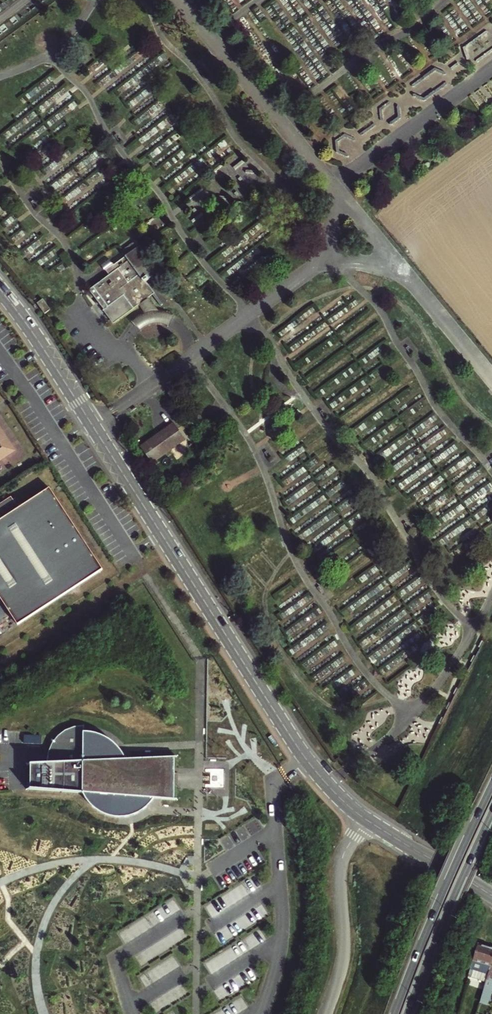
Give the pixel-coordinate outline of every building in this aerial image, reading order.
[(130,260),(111,274),(90,290),(115,324),(156,293),(147,281),(158,273),(139,246),(126,255),(130,260)] [(126,255),(107,269),(111,274),(130,260),(126,255)] [(44,300),(38,305),(45,315),(51,311),(44,300)] [(168,428),(141,447),(152,464),(180,445),(168,428)] [(14,451),(0,430),(0,461),(14,451)] [(54,563),(72,552),(85,544),(50,488),(18,508),(11,497),(0,504),(0,597),(54,563)] [(17,625),(102,571),(85,544),(72,552),(54,563),(0,597),(0,599),(17,625)] [(47,761),(28,762),(29,789),(83,793),(89,804),(100,813),(116,817),(131,815),(142,810),(149,805),(154,798),(174,798),(173,756),(125,758),(120,749),(111,741),(103,735),(93,731),(83,729),(82,724),(69,728),(60,732),(52,742),(49,751),(47,761)] [(478,944),(468,975),(468,976),(472,977),(475,969),(488,974),(489,971),(491,966),(491,962),(491,948),(478,944)]
